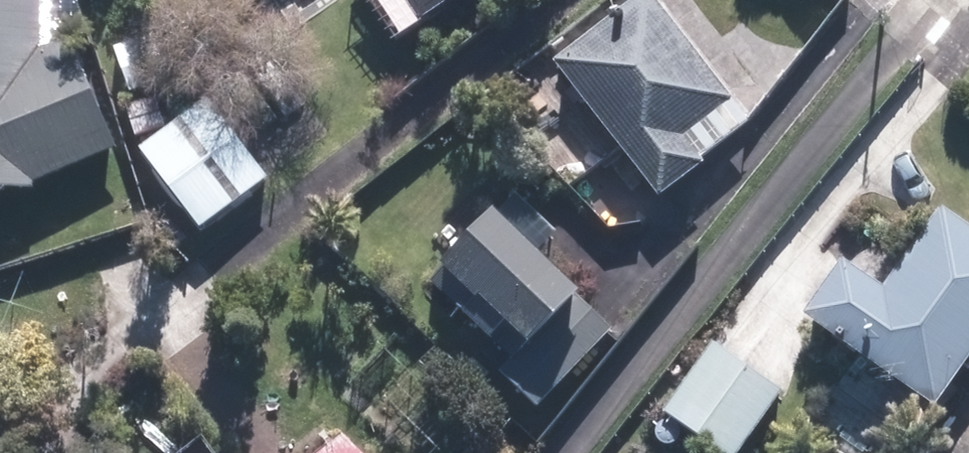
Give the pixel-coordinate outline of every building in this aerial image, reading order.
[(38,193),(39,177),(117,143),(74,43),(45,55),(48,0),(0,0),(0,192),(38,193)] [(402,24),(437,0),(386,0),(402,24)] [(667,0),(645,0),(565,62),(670,196),(714,162),(694,135),(743,97),(667,0)] [(205,105),(150,147),(206,219),(261,177),(205,105)] [(521,196),(442,278),(521,353),(506,369),(538,400),(614,321),(535,246),(553,227),(521,196)] [(951,209),(896,290),(855,262),(818,317),(950,406),(968,378),(968,221),(951,209)] [(719,342),(669,414),(727,452),(747,452),(790,390),(719,342)] [(349,434),(325,452),(365,452),(349,434)]
